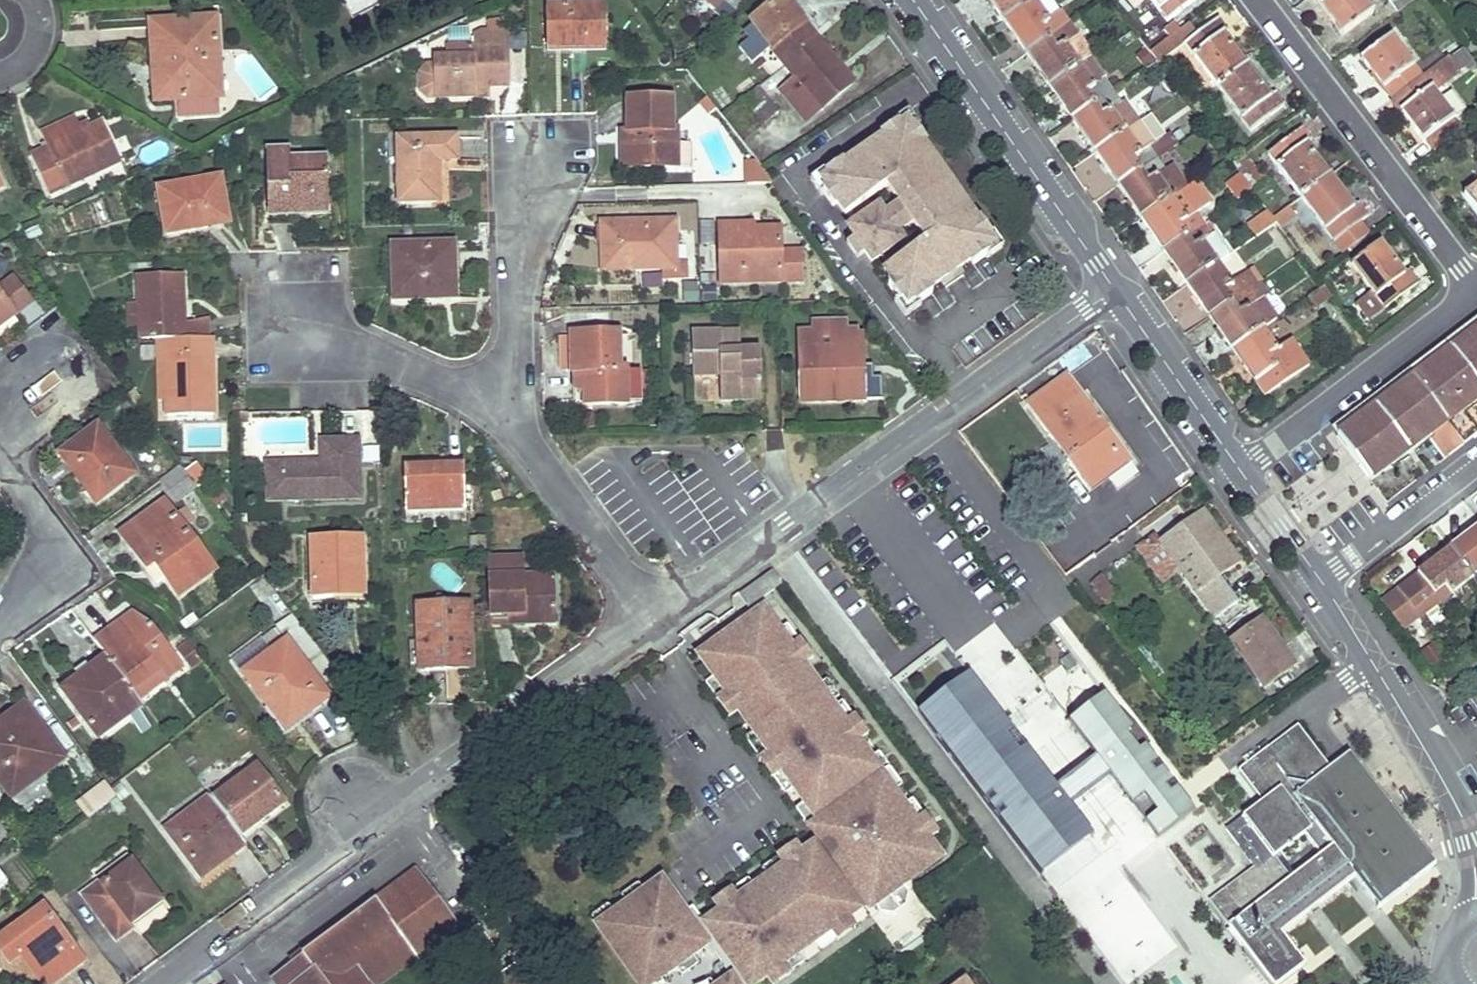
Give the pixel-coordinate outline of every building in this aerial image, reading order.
[(725,0),(736,11),(746,0),(725,0)] [(784,65),(817,39),(785,0),(779,0),(744,33),(748,38),(738,46),(752,63),(770,48),(784,65)] [(744,33),(779,0),(778,0),(750,22),(751,24),(743,31),(744,33)] [(1033,0),(989,0),(1004,21),(1033,0)] [(1027,54),(1069,24),(1052,0),(1033,0),(1004,21),(1027,54)] [(1165,18),(1168,22),(1169,21),(1196,0),(1151,0),(1165,18)] [(1343,36),(1373,12),(1364,0),(1315,0),(1343,36)] [(1397,11),(1413,0),(1389,0),(1397,11)] [(605,46),(605,6),(546,7),(547,47),(605,46)] [(172,101),(221,98),(215,18),(149,22),(151,46),(168,45),(172,101)] [(1218,88),(1246,66),(1223,35),(1227,31),(1218,18),(1195,36),(1186,24),(1177,31),(1170,36),(1150,52),(1158,63),(1184,44),(1218,88)] [(1177,31),(1169,21),(1168,22),(1165,18),(1160,22),(1170,36),(1177,31)] [(484,87),(507,86),(506,48),(503,48),(502,33),(504,33),(504,19),(489,22),(489,33),(482,33),(476,37),(477,49),(471,49),(470,45),(447,45),(447,60),(435,61),(435,98),(484,97),(484,87)] [(1150,52),(1170,36),(1160,22),(1138,38),(1149,53),(1150,52)] [(1077,35),(1069,24),(1027,54),(1049,87),(1080,66),(1089,60),(1095,56),(1079,34),(1077,35)] [(1392,100),(1422,77),(1391,35),(1361,58),(1392,100)] [(834,60),(817,39),(784,65),(821,110),(850,85),(831,62),(834,60)] [(168,45),(151,46),(155,103),(172,101),(168,45)] [(1392,100),(1423,142),(1465,109),(1451,90),(1439,99),(1433,90),(1445,82),(1458,72),(1448,58),(1448,57),(1422,77),(1392,100)] [(1089,60),(1080,66),(1095,87),(1103,81),(1089,60)] [(1111,93),(1103,81),(1095,87),(1080,66),(1049,87),(1072,119),(1111,93)] [(1269,97),(1246,66),(1218,88),(1251,131),(1284,106),(1274,93),(1269,97)] [(1451,90),(1445,82),(1433,90),(1439,99),(1451,90)] [(777,113),(757,87),(743,99),(764,124),(777,113)] [(1095,152),(1139,122),(1124,100),(1119,104),(1111,93),(1072,119),(1095,152)] [(628,98),(628,132),(629,132),(629,142),(624,142),(625,168),(668,167),(668,148),(677,149),(676,142),(677,130),(672,130),(671,98),(628,98)] [(1200,119),(1211,111),(1203,100),(1192,108),(1200,119)] [(1141,123),(1161,150),(1171,143),(1151,116),(1141,123)] [(40,134),(46,148),(33,155),(52,195),(65,188),(120,163),(102,122),(90,128),(87,123),(79,127),(75,118),(40,134)] [(1148,147),(1153,143),(1139,122),(1095,152),(1118,185),(1156,158),(1148,147)] [(837,203),(845,215),(849,212),(889,185),(894,182),(924,227),(953,207),(920,162),(929,156),(920,144),(924,141),(914,126),(910,129),(898,127),(895,123),(881,133),(884,138),(843,166),(840,162),(825,173),(828,177),(826,188),(822,191),(832,206),(837,203)] [(1301,197),(1330,175),(1306,144),(1311,141),(1302,128),(1268,153),(1301,197)] [(437,161),(456,161),(456,138),(396,139),(398,203),(438,202),(437,161)] [(676,168),(677,149),(668,148),(668,167),(676,168)] [(265,153),(267,212),(328,209),(326,160),(289,161),(289,152),(265,153)] [(929,156),(920,162),(953,207),(961,201),(929,156)] [(1141,218),(1181,191),(1166,170),(1165,170),(1156,158),(1118,185),(1141,218)] [(1226,185),(1237,200),(1252,189),(1241,174),(1226,185)] [(1353,206),(1330,175),(1301,197),(1334,242),(1368,217),(1358,203),(1353,206)] [(158,189),(166,235),(207,227),(205,218),(226,213),(219,178),(158,189)] [(1164,251),(1204,224),(1197,213),(1210,203),(1196,181),(1181,191),(1141,218),(1164,251)] [(894,182),(889,185),(902,205),(913,220),(919,231),(924,227),(894,182)] [(1463,196),(1476,213),(1476,185),(1463,196)] [(953,207),(959,216),(967,210),(961,201),(953,207)] [(902,205),(884,217),(896,233),(913,220),(902,205)] [(932,292),(929,288),(970,261),(973,264),(988,254),(985,250),(986,237),(990,235),(980,220),(976,223),(967,210),(959,216),(953,207),(924,227),(931,237),(926,241),(887,267),(884,269),(892,282),(888,284),(898,299),(903,296),(915,299),(917,303),(932,292)] [(849,229),(872,261),(879,256),(902,241),(896,233),(884,217),(878,208),(857,223),(849,229)] [(1273,217),(1268,210),(1248,224),(1256,236),(1276,221),(1273,217)] [(226,213),(205,218),(207,227),(228,223),(226,213)] [(640,264),(640,269),(674,269),(673,222),(600,224),(601,265),(640,264)] [(1212,235),(1204,224),(1164,251),(1186,284),(1217,263),(1230,254),(1215,233),(1212,235)] [(717,226),(718,284),(781,282),(802,282),(801,258),(797,253),(781,253),(780,236),(760,236),(760,241),(753,241),(753,236),(753,230),(753,225),(717,226)] [(919,231),(926,241),(931,237),(924,227),(919,231)] [(780,236),(780,229),(753,230),(753,236),(753,241),(760,241),(760,236),(780,236)] [(1409,270),(1404,274),(1380,242),(1352,264),(1372,291),(1357,302),(1370,320),(1419,283),(1409,270)] [(444,298),(443,273),(453,272),(452,245),(393,247),(394,299),(444,298)] [(1232,284),(1217,263),(1186,284),(1210,317),(1257,284),(1250,272),(1232,284)] [(444,298),(454,298),(453,272),(443,273),(444,298)] [(136,276),(137,305),(125,306),(126,327),(137,327),(138,341),(157,341),(164,340),(186,339),(186,323),(181,324),(179,300),(183,300),(181,274),(136,276)] [(29,303),(12,279),(0,288),(0,325),(29,303)] [(1210,317),(1233,350),(1263,329),(1276,320),(1262,299),(1269,295),(1261,282),(1257,284),(1210,317)] [(1331,297),(1324,285),(1308,296),(1316,307),(1331,297)] [(799,350),(801,398),(859,397),(859,400),(881,400),(880,378),(872,377),(871,365),(860,366),(859,334),(855,334),(855,330),(845,330),(845,321),(810,322),(811,331),(797,332),(798,350),(799,350)] [(1278,350),(1263,329),(1233,350),(1265,396),(1310,366),(1293,340),(1278,350)] [(1476,384),(1476,330),(1451,349),(1476,384)] [(738,353),(719,353),(719,333),(691,334),(691,376),(719,375),(719,402),(760,401),(759,351),(738,353)] [(738,353),(738,333),(719,333),(719,353),(738,353)] [(584,405),(633,405),(633,368),(617,369),(617,334),(570,336),(571,369),(571,373),(572,372),(583,373),(584,389),(584,405)] [(570,336),(560,335),(561,369),(571,369),(570,336)] [(164,340),(165,402),(166,416),(212,415),(211,339),(186,339),(164,340)] [(164,340),(157,341),(158,402),(165,402),(164,340)] [(1465,408),(1476,399),(1476,384),(1451,349),(1432,364),(1465,408)] [(1465,408),(1432,364),(1413,378),(1463,444),(1476,433),(1476,431),(1462,411),(1465,408)] [(584,389),(583,373),(572,372),(573,390),(584,389)] [(1026,404),(1090,492),(1108,478),(1106,474),(1122,462),(1102,435),(1108,430),(1067,373),(1026,404)] [(1375,407),(1409,451),(1413,448),(1427,437),(1443,459),(1463,444),(1413,378),(1375,407)] [(1407,453),(1409,451),(1375,407),(1336,436),(1370,481),(1407,453)] [(237,414),(237,423),(247,423),(247,413),(241,413),(237,414)] [(133,475),(96,427),(59,455),(79,482),(87,476),(103,497),(133,475)] [(1131,462),(1108,430),(1102,435),(1122,462),(1106,474),(1108,478),(1131,462)] [(357,440),(319,441),(320,463),(279,464),(280,502),(359,499),(357,440)] [(402,464),(404,511),(464,509),(462,462),(402,464)] [(196,489),(207,481),(194,464),(184,472),(196,489)] [(279,464),(264,464),(265,503),(280,502),(279,464)] [(196,489),(184,472),(180,467),(159,481),(176,504),(196,489)] [(95,503),(103,497),(87,476),(79,482),(95,503)] [(213,571),(182,528),(174,516),(164,502),(119,535),(146,572),(154,566),(177,597),(213,571)] [(182,510),(174,516),(182,528),(191,522),(182,510)] [(1161,542),(1215,618),(1238,602),(1220,575),(1239,562),(1203,512),(1161,542)] [(1472,578),(1476,574),(1476,528),(1449,548),(1472,578)] [(311,541),(314,598),(333,597),(333,591),(363,590),(360,540),(311,541)] [(1450,595),(1472,578),(1449,548),(1417,573),(1433,595),(1444,586),(1450,595)] [(522,558),(486,559),(487,616),(522,615),(522,625),(554,624),(553,584),(523,585),(523,576),(522,558)] [(1100,574),(1088,583),(1106,607),(1118,598),(1100,574)] [(553,576),(523,576),(523,585),(553,584),(553,576)] [(364,602),(363,590),(333,591),(333,597),(333,603),(364,602)] [(291,617),(292,616),(274,593),(267,598),(285,621),(291,617)] [(417,606),(418,655),(423,654),(424,671),(469,669),(467,604),(417,606)] [(700,656),(820,827),(818,843),(703,924),(745,983),(756,983),(872,902),(880,913),(894,915),(905,907),(908,892),(900,881),(939,854),(813,676),(763,610),(700,656)] [(522,615),(487,616),(487,617),(488,626),(522,625),(522,615)] [(93,642),(106,657),(138,701),(164,683),(163,681),(181,668),(150,626),(136,616),(110,635),(107,631),(93,642)] [(327,698),(319,687),(335,676),(291,617),(285,621),(275,629),(285,643),(242,674),(280,726),(301,711),(305,715),(327,698)] [(1232,641),(1264,686),(1293,666),(1261,620),(1232,641)] [(889,680),(1036,876),(1092,835),(1069,803),(1109,774),(1157,837),(1193,810),(1144,745),(1148,742),(1135,724),(1131,727),(1105,693),(1070,721),(1096,756),(1056,786),(977,682),(945,638),(889,680)] [(185,665),(196,656),(187,643),(176,652),(185,665)] [(200,661),(196,656),(185,665),(190,670),(200,661)] [(65,695),(97,740),(141,706),(138,701),(106,657),(76,680),(79,684),(65,695)] [(61,691),(65,695),(79,684),(76,680),(61,691)] [(11,798),(63,759),(23,706),(0,723),(0,784),(11,798)] [(284,731),(305,715),(301,711),(280,726),(284,731)] [(1431,867),(1346,755),(1327,770),(1295,727),(1238,770),(1263,803),(1227,830),(1225,832),(1254,869),(1223,892),(1241,917),(1255,935),(1241,946),(1272,983),(1279,983),(1294,971),(1285,959),(1293,954),(1277,934),(1311,908),(1354,876),(1378,907),(1431,867)] [(211,800),(239,838),(283,804),(255,766),(211,800)] [(103,782),(73,804),(85,821),(115,799),(103,782)] [(239,838),(211,800),(208,797),(165,830),(200,879),(244,846),(239,838)] [(131,925),(160,903),(127,858),(97,880),(99,883),(81,897),(115,943),(134,929),(131,925)] [(457,927),(415,871),(269,980),(273,983),(380,983),(457,927)] [(596,927),(637,983),(653,983),(707,945),(661,880),(596,927)] [(8,964),(19,955),(41,983),(51,983),(81,961),(42,909),(0,941),(0,953),(8,964)] [(1255,935),(1241,917),(1227,928),(1241,946),(1255,935)] [(1301,965),(1293,954),(1285,959),(1294,971),(1301,965)]
